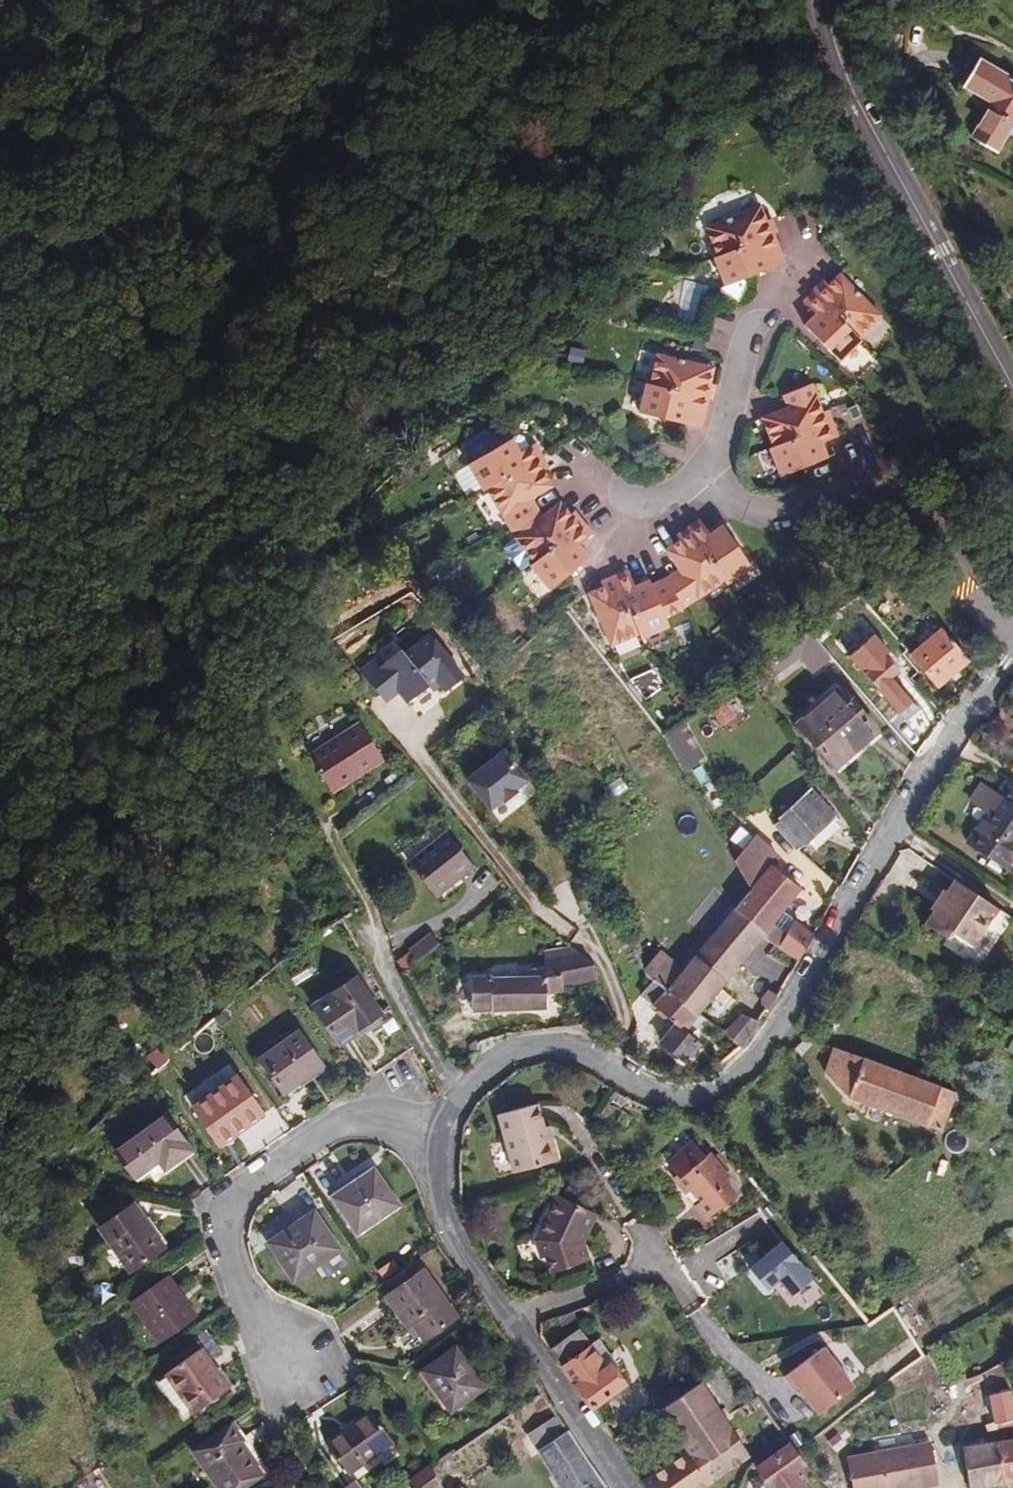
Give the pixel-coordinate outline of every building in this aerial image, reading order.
[(998,150),(1012,124),(1012,77),(982,58),(965,86),(993,102),(973,136),(998,150)] [(762,210),(767,225),(774,222),(768,207),(762,210)] [(721,258),(732,287),(792,264),(781,236),(785,234),(779,220),(774,222),(767,225),(762,210),(714,228),(725,257),(721,258)] [(840,293),(852,282),(847,276),(835,287),(840,293)] [(684,280),(680,321),(702,323),(707,283),(684,280)] [(810,328),(845,364),(868,343),(865,340),(887,319),(852,282),(840,293),(835,287),(830,282),(819,293),(820,294),(810,304),(822,317),(810,328)] [(642,411),(704,427),(712,398),(716,400),(720,385),(715,384),(708,382),(712,367),(663,353),(654,382),(651,381),(642,411)] [(719,369),(712,367),(708,382),(715,384),(719,369)] [(772,450),(782,479),(830,462),(825,447),(826,446),(841,441),(832,415),(819,419),(814,404),(821,401),(823,401),(818,387),(788,398),(792,411),(766,420),(776,449),(772,450)] [(826,416),(821,401),(814,404),(819,419),(826,416)] [(487,487),(511,529),(542,511),(534,496),(540,493),(546,489),(538,474),(544,470),(549,467),(535,443),(520,451),(512,437),(468,463),(484,489),(487,487)] [(544,470),(538,474),(546,489),(553,485),(544,470)] [(534,496),(542,511),(548,506),(540,493),(534,496)] [(565,516),(570,512),(560,500),(555,504),(565,516)] [(536,561),(532,563),(552,587),(591,555),(580,542),(594,531),(574,508),(570,512),(565,516),(555,504),(549,509),(516,537),(536,561)] [(542,511),(511,529),(516,537),(549,509),(548,506),(542,511)] [(606,644),(635,633),(637,638),(666,627),(662,617),(681,609),(723,580),(726,584),(751,566),(722,525),(709,534),(699,520),(676,535),(684,547),(688,553),(675,562),(682,572),(686,578),(667,585),(664,579),(650,585),(648,580),(633,586),(627,569),(599,580),(601,585),(604,591),(589,597),(606,644)] [(516,540),(507,547),(523,568),(532,561),(516,540)] [(688,553),(684,547),(670,555),(675,562),(688,553)] [(667,585),(686,578),(682,572),(664,579),(667,585)] [(589,597),(604,591),(601,585),(586,590),(589,597)] [(938,687),(970,660),(943,628),(911,654),(938,687)] [(811,661),(825,651),(808,631),(796,640),(806,654),(811,661)] [(871,632),(846,657),(902,711),(916,698),(894,677),(906,665),(871,632)] [(418,718),(465,681),(428,635),(402,653),(395,645),(358,671),(384,707),(398,696),(418,718)] [(773,657),(783,670),(806,654),(796,640),(773,657)] [(756,689),(783,670),(773,657),(746,675),(756,689)] [(852,754),(879,732),(839,686),(796,723),(835,768),(852,754)] [(309,754),(333,792),(385,760),(361,721),(309,754)] [(684,772),(705,760),(682,722),(664,736),(684,772)] [(537,794),(501,751),(465,781),(501,824),(537,794)] [(841,775),(858,760),(852,754),(835,768),(841,775)] [(1007,868),(1012,859),(1012,786),(1006,781),(967,841),(1007,868)] [(774,826),(796,851),(808,840),(832,818),(835,815),(812,790),(774,826)] [(832,818),(808,840),(816,850),(840,827),(832,818)] [(446,832),(408,863),(436,898),(474,867),(446,832)] [(734,861),(751,890),(772,864),(779,853),(756,834),(734,861)] [(735,909),(764,932),(781,911),(800,888),(772,864),(751,890),(735,909)] [(973,946),(998,908),(961,883),(952,895),(947,892),(935,911),(926,924),(947,937),(951,931),(973,946)] [(665,989),(699,1015),(741,963),(762,937),(761,936),(764,932),(735,909),(683,970),(644,940),(635,950),(642,971),(653,979),(662,987),(665,989)] [(762,937),(777,947),(794,921),(781,911),(764,932),(761,936),(762,937)] [(794,921),(777,947),(798,961),(813,935),(794,921)] [(741,963),(754,973),(777,947),(762,937),(741,963)] [(471,977),(472,1011),(547,1008),(547,993),(563,991),(562,986),(595,979),(590,961),(577,951),(570,946),(544,950),(545,967),(526,969),(526,977),(492,978),(492,977),(471,977)] [(313,1006),(338,1043),(356,1030),(381,1013),(357,976),(313,1006)] [(650,1003),(662,987),(653,979),(640,996),(650,1003)] [(704,1019),(699,1015),(665,989),(662,987),(650,1003),(674,1022),(660,1040),(687,1061),(701,1043),(692,1036),(704,1019)] [(761,1003),(768,1011),(777,997),(768,989),(762,996),(761,1003)] [(381,1013),(356,1030),(360,1035),(385,1018),(381,1013)] [(723,1033),(742,1049),(760,1022),(739,1014),(723,1033)] [(259,1059),(284,1094),(323,1066),(298,1031),(259,1059)] [(957,1092),(834,1047),(826,1072),(848,1096),(942,1132),(957,1092)] [(238,1076),(191,1109),(218,1146),(264,1113),(238,1076)] [(497,1115),(513,1173),(559,1160),(549,1126),(544,1127),(538,1103),(497,1115)] [(114,1151),(134,1178),(157,1161),(164,1170),(191,1150),(165,1114),(114,1151)] [(694,1205),(706,1220),(737,1195),(725,1181),(730,1177),(710,1152),(705,1157),(692,1141),(666,1162),(676,1175),(673,1178),(686,1194),(690,1190),(700,1201),(694,1205)] [(330,1196),(357,1234),(399,1206),(373,1167),(330,1196)] [(551,1272),(588,1259),(582,1243),(596,1214),(556,1195),(537,1233),(545,1257),(551,1272)] [(134,1202),(98,1227),(129,1272),(166,1246),(134,1202)] [(267,1243),(293,1282),(341,1250),(314,1211),(267,1243)] [(754,1259),(781,1241),(761,1211),(736,1228),(753,1253),(751,1255),(754,1259)] [(539,1259),(545,1257),(537,1233),(532,1240),(539,1259)] [(782,1239),(749,1269),(769,1291),(781,1281),(793,1295),(815,1275),(782,1239)] [(423,1341),(458,1316),(424,1269),(385,1298),(406,1327),(411,1324),(423,1341)] [(129,1302),(159,1344),(197,1316),(167,1275),(129,1302)] [(574,1311),(557,1317),(561,1327),(578,1321),(574,1311)] [(592,1411),(627,1386),(610,1362),(604,1366),(589,1345),(591,1343),(580,1328),(549,1350),(592,1411)] [(604,1366),(610,1362),(614,1359),(599,1338),(591,1343),(589,1345),(604,1366)] [(785,1375),(820,1415),(857,1383),(823,1343),(785,1375)] [(484,1388),(455,1346),(421,1372),(450,1412),(484,1388)] [(230,1390),(199,1347),(164,1373),(165,1376),(184,1401),(194,1415),(230,1390)] [(741,1406),(719,1368),(704,1378),(727,1414),(741,1406)] [(980,1373),(962,1381),(965,1388),(983,1380),(980,1373)] [(175,1408),(184,1401),(165,1376),(156,1382),(175,1408)] [(686,1451),(641,1482),(645,1487),(703,1487),(750,1456),(728,1423),(700,1381),(659,1410),(686,1451)] [(962,1381),(949,1387),(955,1400),(967,1395),(965,1388),(962,1381)] [(1012,1419),(1012,1407),(1009,1391),(988,1395),(995,1423),(1012,1419)] [(394,1442),(370,1410),(325,1442),(349,1475),(394,1442)] [(263,1474),(240,1441),(243,1439),(232,1423),(192,1451),(217,1487),(243,1487),(263,1474)] [(568,1431),(538,1450),(560,1487),(607,1487),(568,1431)] [(1012,1482),(1012,1437),(963,1446),(969,1487),(979,1487),(1012,1482)] [(791,1471),(804,1462),(796,1451),(790,1443),(755,1468),(769,1487),(773,1485),(775,1487),(804,1487),(791,1471)] [(845,1458),(850,1487),(920,1487),(936,1485),(929,1444),(845,1458)] [(427,1465),(405,1481),(410,1487),(441,1487),(428,1466),(427,1465)]
